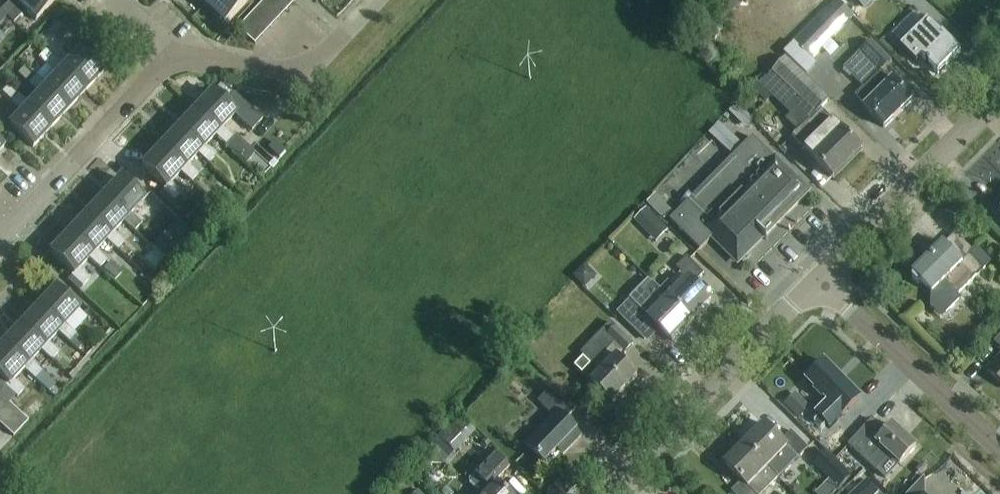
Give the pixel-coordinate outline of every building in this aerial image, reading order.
[(0,11),(0,12),(6,18),(23,0),(10,0),(0,11)] [(6,18),(13,24),(24,13),(34,22),(55,0),(23,0),(6,18)] [(224,27),(250,0),(195,0),(224,27)] [(263,4),(279,19),(287,11),(276,0),(267,0),(263,4)] [(287,11),(295,2),(293,0),(276,0),(287,11)] [(708,9),(723,23),(739,7),(732,0),(717,0),(708,9)] [(817,18),(835,36),(854,16),(837,0),(835,0),(817,18)] [(876,0),(853,0),(865,11),(876,0)] [(263,4),(255,13),(271,28),(279,19),(263,4)] [(255,13),(247,21),(263,36),(271,28),(255,13)] [(698,24),(715,41),(726,31),(709,13),(698,24)] [(247,21),(240,30),(255,44),(263,36),(247,21)] [(57,23),(48,32),(59,43),(68,33),(57,23)] [(901,51),(915,65),(921,60),(937,76),(960,53),(943,36),(942,37),(928,24),(901,51)] [(823,49),(805,31),(792,44),(811,62),(823,49)] [(72,57),(62,68),(61,70),(85,92),(102,74),(79,53),(81,51),(69,40),(62,48),(72,57)] [(884,129),(912,101),(892,82),(891,83),(878,70),(887,61),(870,44),(843,70),(863,90),(855,98),(865,109),(865,110),(884,129)] [(52,58),(35,77),(45,86),(44,88),(68,111),(85,92),(61,70),(62,68),(52,58)] [(833,180),(861,152),(821,111),(830,103),(788,60),(762,86),(780,105),(792,93),(797,98),(786,108),(792,114),(788,119),(799,130),(791,138),(833,180)] [(38,94),(29,105),(27,107),(50,129),(68,111),(44,88),(45,86),(35,77),(28,85),(38,94)] [(211,93),(193,112),(217,134),(214,137),(225,146),(232,139),(221,129),(234,116),(239,121),(238,121),(250,132),(261,121),(233,94),(223,105),(211,93)] [(27,107),(29,105),(18,95),(11,103),(21,113),(8,127),(32,149),(50,129),(27,107)] [(193,112),(176,130),(200,152),(197,155),(208,165),(215,157),(204,147),(214,137),(217,134),(193,112)] [(200,152),(176,130),(158,149),(182,171),(180,174),(190,183),(197,176),(187,166),(197,155),(200,152)] [(668,151),(675,158),(684,148),(699,162),(709,151),(687,131),(668,151)] [(737,262),(804,195),(799,191),(802,189),(752,139),(669,222),(699,252),(712,238),(737,262)] [(158,149),(141,168),(163,189),(162,191),(173,202),(180,194),(170,184),(180,174),(182,171),(158,149)] [(143,202),(119,179),(102,198),(125,220),(123,223),(133,232),(141,225),(130,215),(143,202)] [(669,211),(653,197),(645,205),(662,220),(669,211)] [(125,220),(102,198),(84,216),(108,239),(106,241),(116,251),(123,243),(113,234),(123,223),(125,220)] [(84,216),(67,235),(91,257),(89,260),(99,269),(106,262),(96,252),(106,241),(108,239),(84,216)] [(67,235),(49,254),(72,275),(70,277),(82,288),(89,280),(79,271),(89,260),(91,257),(67,235)] [(912,275),(913,275),(912,280),(917,284),(921,284),(932,295),(930,309),(942,320),(961,300),(957,296),(991,262),(976,248),(972,251),(956,235),(944,247),(943,245),(912,275)] [(652,283),(651,284),(660,293),(668,300),(691,322),(710,302),(693,286),(703,275),(687,259),(676,270),(687,281),(676,292),(668,284),(661,292),(652,283)] [(109,264),(102,272),(110,279),(117,271),(109,264)] [(630,302),(617,314),(644,341),(657,328),(671,342),(691,322),(668,300),(660,293),(651,284),(644,292),(641,290),(630,302)] [(54,290),(35,310),(59,332),(57,333),(68,343),(75,336),(65,326),(78,312),(54,290)] [(59,332),(35,310),(18,328),(42,350),(40,352),(51,362),(58,354),(48,344),(57,333),(59,332)] [(612,404),(637,378),(617,359),(622,354),(624,356),(633,346),(611,325),(582,356),(601,374),(591,384),(612,404)] [(18,328),(1,346),(25,368),(23,370),(34,380),(41,372),(30,363),(40,352),(42,350),(18,328)] [(75,336),(68,343),(78,353),(85,345),(75,336)] [(0,347),(0,395),(5,400),(9,403),(15,397),(16,399),(24,391),(13,381),(23,370),(25,368),(1,346),(0,347)] [(986,372),(999,385),(999,357),(986,372)] [(584,361),(575,370),(583,378),(592,369),(584,361)] [(824,363),(806,382),(816,393),(815,394),(821,401),(823,400),(829,405),(821,413),(834,425),(860,399),(824,363)] [(41,372),(34,380),(44,390),(51,382),(41,372)] [(570,448),(580,438),(575,433),(576,432),(566,421),(576,410),(553,388),(538,403),(552,418),(525,446),(544,465),(556,452),(558,454),(567,445),(570,448)] [(798,419),(810,407),(795,393),(784,405),(798,419)] [(37,399),(25,411),(33,419),(45,407),(37,399)] [(9,403),(5,400),(0,405),(0,420),(13,407),(9,403)] [(13,407),(0,420),(0,425),(5,430),(20,414),(13,407)] [(28,421),(20,414),(5,430),(13,437),(28,421)] [(421,455),(430,464),(448,446),(456,454),(477,434),(460,417),(421,455)] [(915,448),(892,427),(886,433),(873,421),(849,446),(876,471),(890,456),(900,465),(915,448)] [(763,426),(744,446),(767,468),(786,449),(796,460),(807,449),(808,449),(817,439),(800,423),(790,433),(780,442),(763,426)] [(724,466),(741,482),(731,492),(733,493),(763,493),(778,479),(767,468),(744,446),(724,466)] [(840,491),(853,478),(825,451),(812,464),(829,480),(840,491)] [(478,493),(507,493),(498,485),(497,486),(495,484),(509,469),(494,454),(474,475),(469,481),(469,484),(478,493)] [(925,479),(911,493),(925,493),(925,479)] [(852,493),(878,493),(879,493),(867,480),(852,493)]
